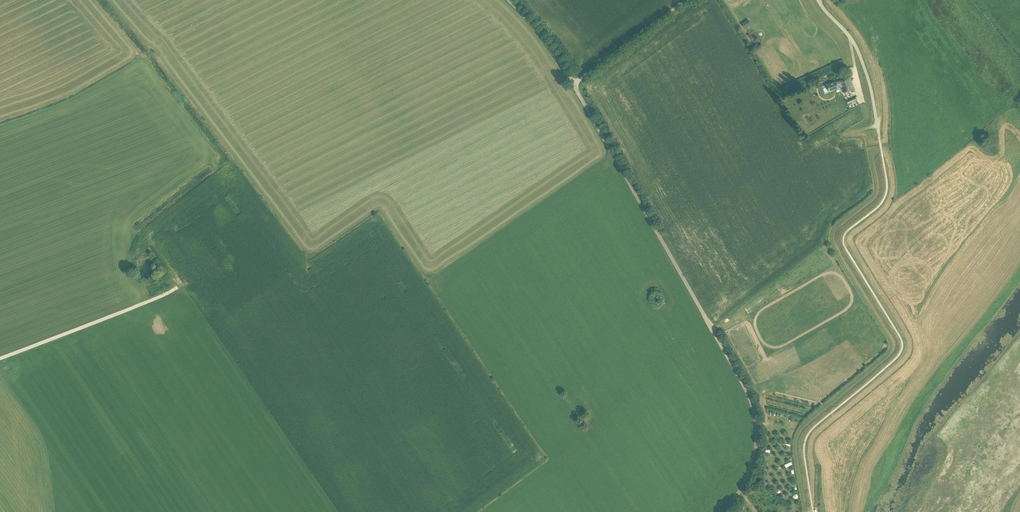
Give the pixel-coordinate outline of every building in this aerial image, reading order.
[(827,85),(829,91),(837,88),(836,86),(840,85),(843,93),(853,89),(848,77),(838,81),(838,82),(835,83),(835,82),(827,85)]
